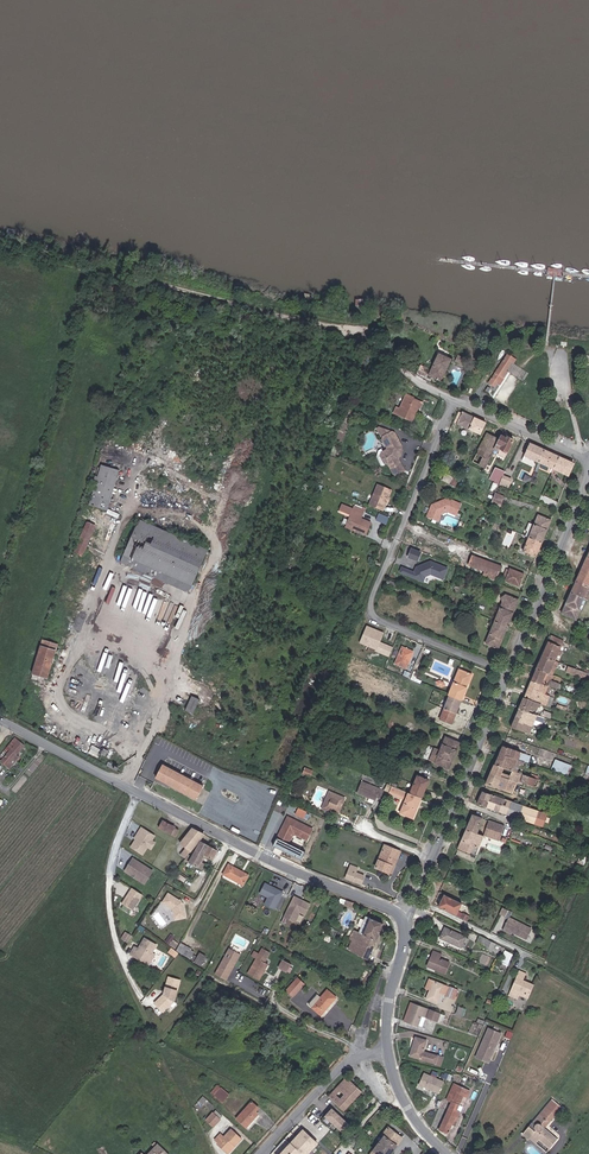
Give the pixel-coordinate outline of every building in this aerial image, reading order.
[(315,323),(322,326),(325,320),(317,317),(315,323)] [(359,338),(360,332),(343,326),(340,333),(359,338)] [(510,358),(512,360),(515,356),(506,350),(491,374),(496,377),(499,373),(502,375),(506,369),(504,367),(510,358)] [(430,379),(442,385),(452,362),(439,357),(430,379)] [(420,370),(417,376),(425,379),(428,373),(420,370)] [(416,405),(417,405),(420,399),(411,395),(412,394),(407,392),(406,396),(403,394),(400,401),(402,402),(400,407),(398,406),(395,405),(393,411),(411,418),(416,405)] [(480,431),(485,419),(461,410),(457,421),(480,431)] [(484,465),(493,446),(498,436),(486,430),(472,459),(484,465)] [(389,431),(383,435),(382,437),(386,444),(386,446),(382,449),(382,453),(387,460),(390,461),(398,474),(408,468),(400,454),(400,453),(398,452),(398,448),(400,447),(400,444),(392,431),(389,431)] [(499,446),(506,449),(512,436),(505,433),(505,434),(500,432),(498,436),(493,446),(498,448),(499,446)] [(523,452),(538,458),(544,446),(529,439),(523,452)] [(541,460),(553,465),(559,453),(544,446),(538,458),(534,467),(537,468),(541,460)] [(385,461),(387,460),(382,453),(382,449),(380,448),(378,449),(378,454),(382,461),(385,461)] [(553,465),(568,471),(574,459),(559,453),(553,465)] [(502,473),(505,467),(495,463),(492,471),(496,473),(499,474),(501,475),(502,473)] [(114,500),(119,502),(130,470),(113,464),(111,470),(123,474),(114,500)] [(102,497),(114,500),(123,474),(111,470),(102,497)] [(438,477),(447,480),(449,473),(440,470),(438,477)] [(490,487),(493,488),(499,474),(496,473),(490,487)] [(502,473),(501,475),(499,481),(507,484),(510,476),(502,473)] [(447,481),(454,484),(457,477),(450,474),(447,481)] [(369,504),(383,509),(386,499),(388,495),(391,487),(377,482),(369,504)] [(491,500),(500,503),(505,492),(496,489),(491,500)] [(457,510),(460,501),(447,496),(441,498),(441,499),(440,500),(437,500),(431,502),(426,514),(431,516),(433,515),(434,511),(437,510),(440,511),(447,508),(452,510),(452,508),(457,510)] [(362,517),(364,511),(353,507),(342,503),(340,509),(351,513),(354,514),(349,526),(357,529),(368,532),(372,520),(362,517)] [(529,533),(543,539),(552,516),(539,511),(535,521),(529,533)] [(379,512),(376,519),(386,524),(389,516),(379,512)] [(357,529),(349,526),(354,514),(351,513),(346,527),(356,530),(357,529)] [(526,532),(529,533),(535,521),(530,519),(527,527),(528,527),(526,532)] [(198,589),(217,554),(149,522),(131,555),(198,589)] [(82,552),(92,556),(106,527),(96,523),(82,552)] [(523,548),(537,554),(543,539),(529,533),(523,548)] [(410,555),(418,558),(421,550),(413,547),(410,555)] [(470,563),(499,573),(503,563),(473,553),(470,563)] [(194,596),(198,589),(131,555),(127,563),(194,596)] [(406,566),(403,565),(401,570),(424,579),(426,574),(431,571),(443,576),(447,565),(431,558),(417,565),(416,566),(417,568),(416,570),(409,567),(407,568),(406,568),(406,566)] [(587,565),(579,582),(588,586),(588,561),(587,565)] [(522,580),(526,570),(511,565),(510,567),(506,565),(503,573),(507,575),(506,577),(515,580),(516,578),(522,580)] [(587,599),(588,594),(588,586),(579,582),(577,588),(574,593),(587,599)] [(496,617),(510,622),(520,597),(506,591),(504,593),(505,596),(496,617)] [(584,610),(582,609),(587,599),(574,593),(565,614),(579,620),(584,610)] [(487,640),(501,645),(510,622),(496,617),(487,640)] [(383,642),(386,634),(379,631),(377,632),(376,631),(376,630),(368,627),(362,643),(379,650),(383,642)] [(555,659),(559,660),(567,641),(555,636),(546,655),(555,659)] [(33,673),(47,678),(58,647),(43,642),(33,673)] [(392,655),(395,647),(385,643),(382,651),(392,655)] [(398,662),(409,666),(416,649),(405,645),(398,662)] [(552,674),(553,672),(559,660),(555,659),(546,655),(540,669),(552,674)] [(588,677),(588,672),(572,665),(570,672),(588,679),(588,677)] [(475,671),(462,666),(451,692),(453,693),(465,697),(475,671)] [(426,679),(419,676),(422,671),(418,669),(415,678),(424,681),(426,679)] [(552,682),(549,681),(552,674),(540,669),(538,673),(534,682),(544,685),(544,684),(545,682),(551,684),(552,682)] [(564,686),(561,685),(562,683),(554,679),(552,685),(563,689),(564,686)] [(543,705),(544,705),(551,687),(544,684),(544,685),(534,682),(526,699),(543,705)] [(568,691),(578,695),(582,686),(571,682),(568,691)] [(448,707),(459,711),(465,697),(455,693),(453,693),(448,707)] [(48,695),(41,697),(45,708),(52,706),(48,695)] [(184,710),(191,713),(197,698),(190,695),(184,710)] [(532,708),(538,710),(540,706),(542,707),(543,705),(526,699),(521,709),(530,713),(532,708)] [(444,717),(455,721),(459,711),(448,707),(444,717)] [(534,727),(538,716),(536,715),(530,713),(521,709),(518,716),(529,721),(528,724),(534,727)] [(42,721),(46,723),(52,714),(48,712),(42,721)] [(534,727),(528,724),(529,721),(518,716),(513,728),(531,735),(534,727)] [(444,746),(459,752),(464,739),(450,734),(444,746)] [(4,761),(11,766),(28,746),(21,741),(4,761)] [(453,766),(459,752),(444,746),(439,745),(434,758),(439,760),(453,766)] [(523,763),(523,761),(526,754),(505,746),(501,754),(523,763)] [(538,764),(537,766),(523,761),(523,763),(501,754),(497,765),(519,772),(545,782),(550,767),(538,764)] [(555,759),(552,769),(570,774),(572,764),(555,759)] [(201,796),(208,783),(168,762),(161,775),(201,796)] [(544,784),(545,782),(519,772),(497,765),(488,784),(515,793),(520,782),(524,784),(525,782),(540,787),(541,783),(544,784)] [(308,768),(306,774),(313,777),(316,771),(308,768)] [(415,791),(426,795),(433,777),(422,773),(415,791)] [(385,796),(388,786),(365,778),(360,792),(370,795),(370,793),(372,794),(372,796),(379,798),(380,795),(385,796)] [(426,795),(415,791),(392,782),(390,788),(394,789),(393,790),(411,797),(405,811),(417,815),(426,795)] [(272,792),(280,796),(283,788),(275,785),(272,792)] [(327,808),(329,809),(336,791),(333,790),(327,808)] [(348,800),(346,799),(347,796),(336,791),(329,809),(340,813),(342,810),(344,810),(348,800)] [(498,804),(501,798),(495,796),(485,792),(482,798),(490,801),(498,804)] [(479,804),(488,807),(490,801),(482,798),(479,804)] [(496,810),(502,812),(507,800),(501,798),(498,804),(496,810)] [(502,812),(509,815),(514,802),(507,800),(502,812)] [(492,809),(496,810),(498,804),(490,801),(488,807),(492,809)] [(520,822),(521,819),(526,806),(514,802),(509,815),(518,818),(518,821),(520,822)] [(521,819),(545,828),(550,815),(526,806),(521,819)] [(299,814),(307,818),(310,811),(302,808),(299,814)] [(468,830),(477,833),(483,819),(474,816),(468,830)] [(287,827),(293,830),(297,819),(291,817),(287,827)] [(298,833),(312,839),(316,827),(297,819),(293,830),(288,841),(293,843),(298,833)] [(505,827),(489,821),(484,836),(487,837),(500,842),(505,827)] [(177,837),(181,830),(167,822),(162,829),(177,837)] [(524,830),(532,833),(534,828),(525,825),(524,830)] [(282,839),(288,841),(293,830),(287,827),(282,839)] [(153,836),(140,828),(137,832),(139,833),(131,847),(142,854),(147,846),(151,840),(153,836)] [(183,856),(187,861),(206,838),(208,835),(197,829),(194,832),(183,846),(188,849),(183,856)] [(459,849),(478,857),(487,837),(484,836),(477,833),(468,830),(459,849)] [(405,848),(392,843),(383,865),(397,871),(401,863),(399,863),(405,848)] [(219,852),(203,844),(193,862),(189,860),(188,862),(206,872),(209,867),(204,864),(207,858),(215,861),(219,852)] [(129,868),(125,873),(136,880),(138,876),(146,881),(151,872),(132,860),(127,867),(129,868)] [(355,868),(362,870),(364,865),(357,862),(355,868)] [(244,884),(250,874),(230,864),(225,874),(244,884)] [(352,876),(367,882),(370,874),(362,870),(355,868),(352,876)] [(146,881),(138,876),(136,880),(143,885),(146,881)] [(276,910),(284,894),(266,885),(261,895),(269,899),(266,906),(276,910)] [(130,911),(140,896),(130,889),(125,896),(126,897),(124,899),(123,898),(119,904),(130,911)] [(462,905),(465,900),(449,892),(446,897),(462,905)] [(176,907),(179,904),(168,895),(161,904),(170,912),(171,923),(182,922),(181,910),(181,911),(176,907)] [(306,916),(311,905),(296,897),(285,918),(296,923),(301,913),(306,916)] [(458,917),(460,912),(464,906),(462,905),(446,897),(445,897),(440,908),(458,917)] [(353,951),(371,958),(386,923),(368,916),(364,925),(368,927),(367,931),(362,930),(357,928),(352,940),(357,941),(354,947),(353,951)] [(536,929),(511,916),(505,929),(515,934),(517,931),(518,931),(517,933),(531,939),(536,929)] [(463,949),(467,939),(447,929),(442,940),(463,949)] [(124,932),(120,938),(126,941),(129,935),(124,932)] [(174,938),(175,936),(171,933),(165,942),(176,948),(180,942),(174,938)] [(138,947),(134,945),(129,953),(133,955),(134,953),(145,960),(145,961),(151,951),(155,943),(143,937),(138,947)] [(478,946),(487,950),(491,942),(482,937),(478,946)] [(186,957),(190,949),(183,945),(179,952),(186,957)] [(227,982),(242,957),(231,950),(216,976),(227,982)] [(501,961),(509,965),(514,953),(505,950),(501,961)] [(151,951),(145,961),(148,963),(154,953),(151,951)] [(270,965),(275,957),(265,951),(262,956),(260,960),(270,965)] [(199,952),(194,962),(201,965),(206,955),(199,952)] [(429,967),(447,975),(452,964),(442,960),(444,956),(436,952),(429,967)] [(206,967),(211,970),(215,961),(209,959),(206,967)] [(263,983),(272,967),(270,965),(260,960),(259,961),(251,976),(263,983)] [(282,972),(290,977),(295,969),(286,964),(282,972)] [(184,976),(172,974),(170,989),(171,989),(171,992),(169,992),(161,1001),(170,1010),(181,998),(184,976)] [(534,997),(540,984),(535,982),(534,983),(532,982),(532,981),(522,976),(514,995),(522,999),(525,994),(534,997)] [(297,997),(307,984),(299,978),(290,992),(297,997)] [(444,995),(448,996),(451,989),(436,983),(429,1000),(440,1005),(444,995)] [(331,990),(316,1008),(325,1016),(340,998),(331,990)] [(428,1019),(431,1011),(415,1006),(409,1024),(420,1027),(423,1028),(427,1019),(428,1019)] [(430,1020),(439,1023),(442,1015),(433,1012),(430,1020)] [(494,1058),(504,1034),(492,1029),(481,1053),(494,1058)] [(430,1042),(418,1039),(414,1057),(440,1064),(442,1056),(427,1052),(430,1042)] [(494,1058),(481,1053),(479,1057),(491,1063),(494,1058)] [(442,1092),(447,1080),(427,1072),(422,1084),(442,1092)] [(346,1113),(365,1093),(351,1080),(333,1100),(335,1103),(346,1113)] [(454,1100),(460,1084),(458,1083),(451,1098),(454,1100)] [(471,1097),(474,1090),(460,1084),(454,1100),(456,1101),(443,1129),(451,1133),(459,1116),(462,1117),(464,1112),(460,1110),(467,1095),(471,1097)] [(219,1093),(227,1100),(233,1093),(226,1086),(219,1093)] [(554,1095),(523,1132),(531,1138),(533,1135),(539,1141),(543,1136),(554,1145),(561,1136),(548,1125),(556,1115),(558,1117),(567,1106),(554,1095)] [(240,1118),(249,1126),(261,1113),(259,1111),(262,1108),(255,1101),(240,1118)] [(355,1129),(336,1111),(328,1119),(347,1137),(355,1129)] [(214,1129),(220,1122),(213,1115),(206,1122),(214,1129)] [(314,1127),(319,1131),(324,1125),(319,1121),(314,1127)] [(408,1142),(392,1128),(386,1135),(389,1137),(375,1153),(398,1153),(408,1142)] [(322,1147),(325,1145),(309,1131),(288,1153),(316,1153),(322,1147)] [(237,1149),(243,1142),(234,1133),(227,1140),(224,1137),(218,1142),(222,1146),(221,1147),(228,1153),(229,1153),(235,1147),(237,1149)] [(550,1150),(554,1145),(543,1136),(539,1141),(550,1150)] [(156,1142),(152,1146),(156,1149),(152,1153),(168,1153),(156,1142)]
